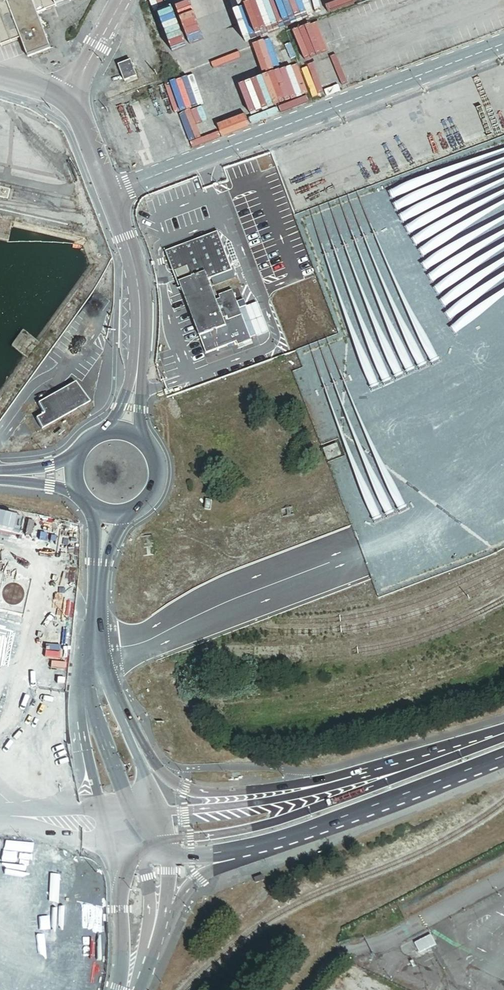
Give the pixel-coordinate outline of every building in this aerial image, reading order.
[(32,2),(39,0),(4,0),(0,2),(0,47),(19,40),(27,59),(51,50),(37,14),(32,2)] [(45,11),(40,0),(39,0),(32,2),(37,14),(45,11)] [(45,11),(75,0),(40,0),(45,11)] [(327,20),(294,33),(300,50),(310,47),(312,52),(326,47),(324,41),(334,38),(327,20)] [(131,63),(118,68),(125,85),(137,80),(131,63)] [(192,278),(178,284),(180,289),(181,289),(199,336),(225,326),(223,319),(227,318),(228,321),(241,316),(231,291),(219,296),(220,299),(216,301),(208,282),(211,281),(213,286),(234,278),(217,233),(166,253),(173,271),(187,265),(192,278)] [(173,271),(178,284),(192,278),(187,265),(173,271)] [(89,402),(77,381),(38,404),(44,414),(36,418),(42,429),(89,402)] [(323,450),(327,461),(339,456),(335,445),(323,450)] [(211,501),(205,500),(203,511),(209,512),(211,501)] [(264,875),(254,878),(256,884),(265,880),(264,875)] [(420,949),(434,942),(431,936),(417,943),(420,949)]
